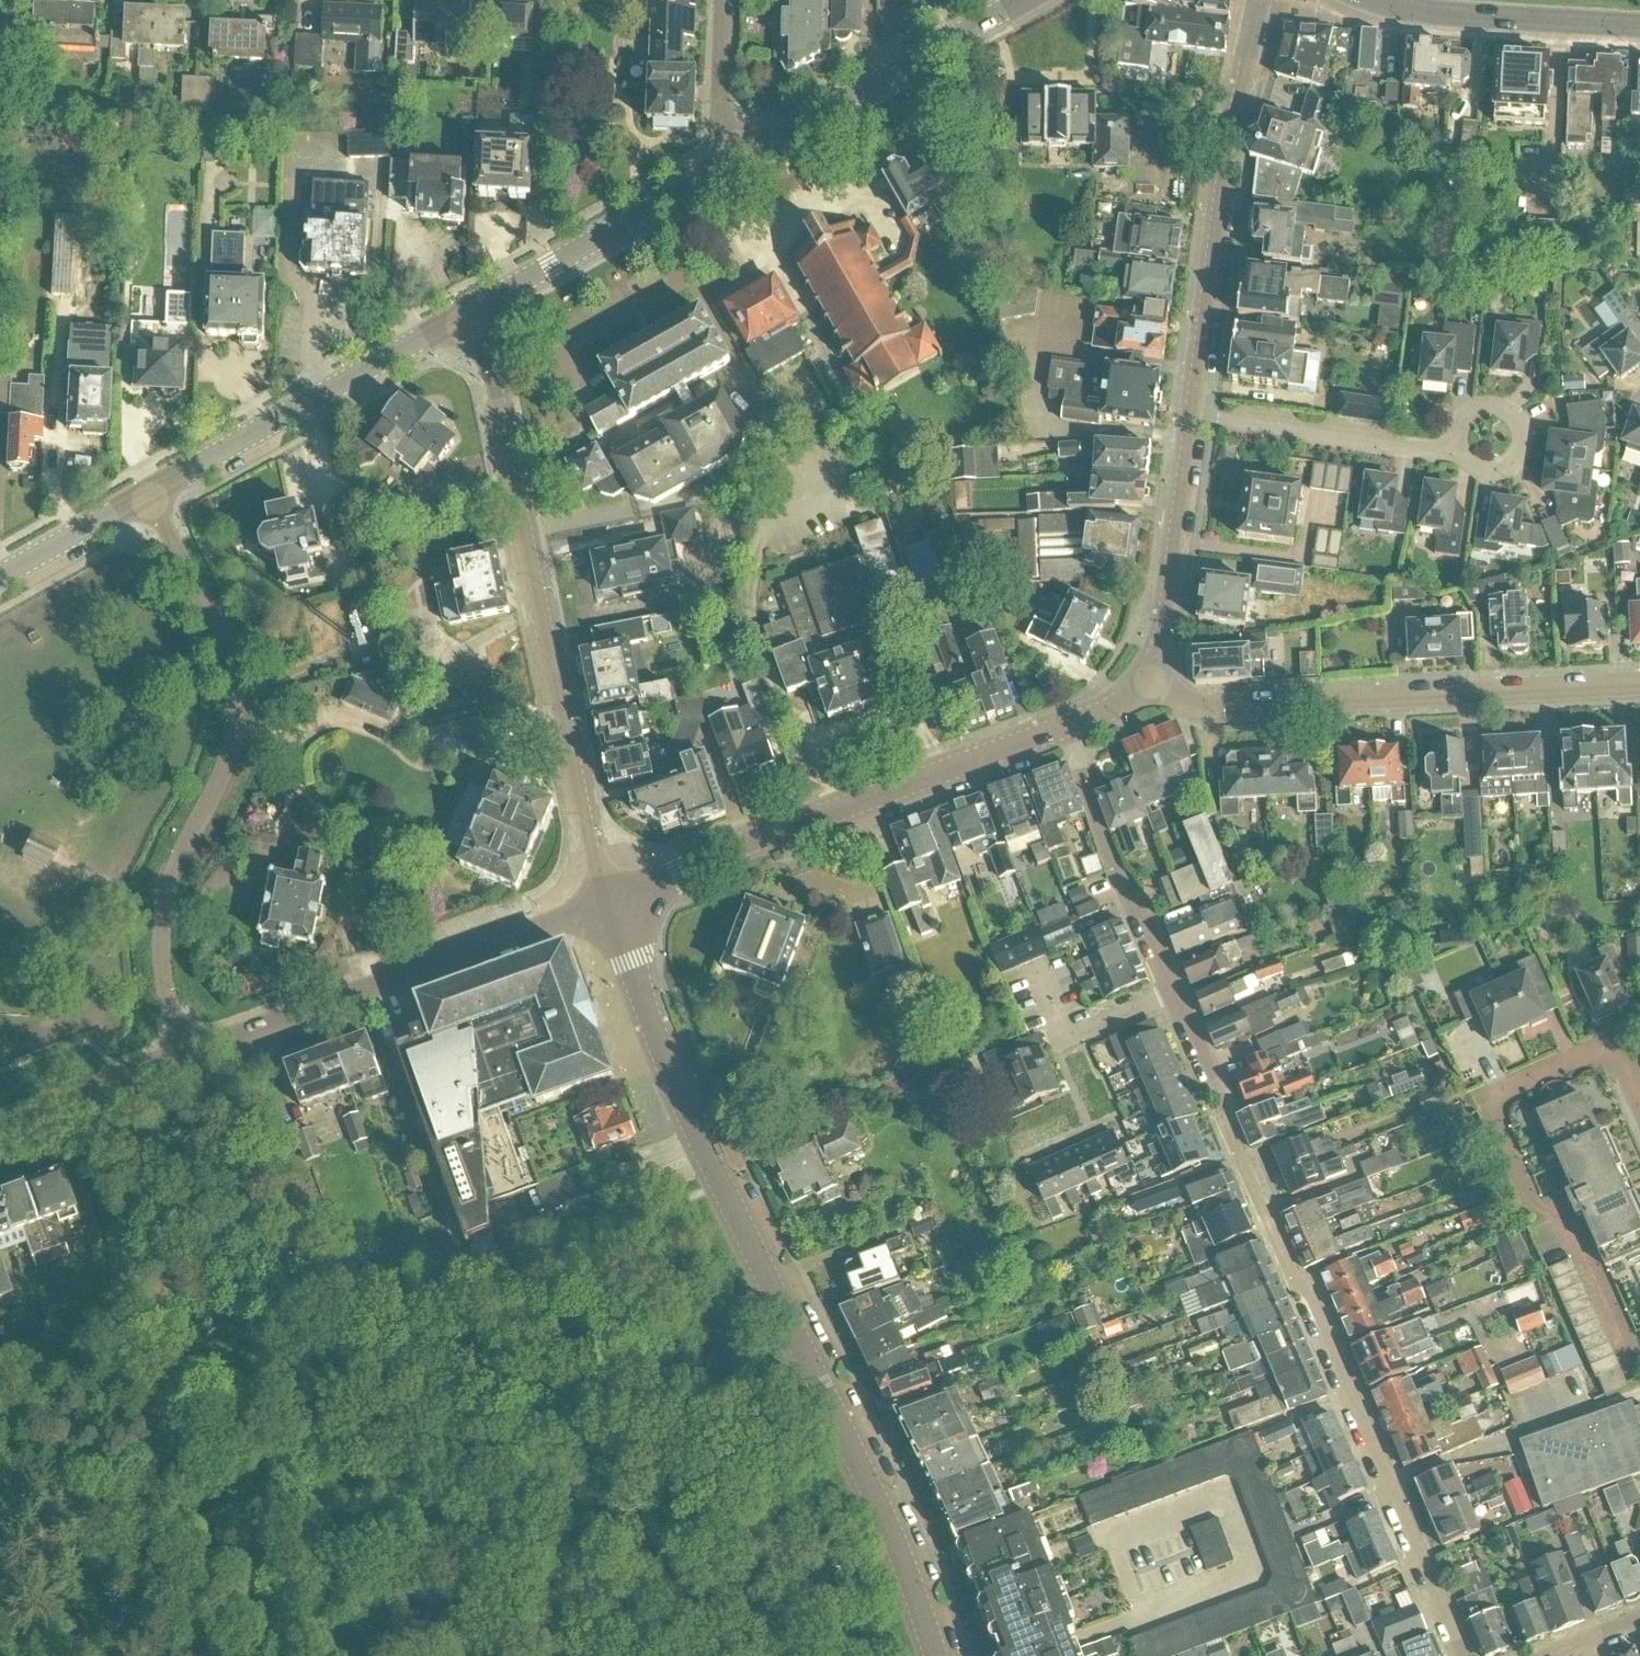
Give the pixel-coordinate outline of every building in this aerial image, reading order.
[(441,4),(441,2),(417,0),(415,35),(397,34),(396,65),(415,66),(416,42),(447,43),(446,52),(470,53),(472,6),(441,4)] [(690,0),(643,0),(643,23),(652,24),(649,122),(695,124),(697,74),(683,73),(684,39),(694,40),(695,10),(689,10),(690,0)] [(783,67),(788,76),(831,52),(832,0),(784,0),(783,67)] [(834,34),(834,36),(834,37),(835,39),(836,40),(838,42),(840,43),(842,43),(844,44),(845,43),(848,42),(849,42),(850,40),(851,40),(852,38),(852,36),(852,35),(860,35),(861,0),(834,0),(834,34)] [(1140,9),(1164,12),(1164,7),(1157,6),(1158,0),(1126,0),(1126,7),(1140,9)] [(1157,6),(1164,7),(1164,12),(1198,16),(1200,4),(1194,3),(1194,0),(1158,0),(1157,6)] [(1194,3),(1200,4),(1198,16),(1229,20),(1232,0),(1194,0),(1194,3)] [(497,3),(495,40),(532,42),(534,5),(497,3)] [(35,67),(55,68),(55,49),(98,51),(99,23),(95,23),(95,10),(37,7),(35,67)] [(322,71),(324,42),(359,43),(358,73),(378,74),(382,11),(325,8),(323,38),(297,37),(295,69),(322,71)] [(1164,12),(1140,9),(1138,31),(1123,30),(1119,66),(1122,67),(1148,70),(1149,70),(1152,45),(1226,54),(1230,20),(1229,20),(1198,16),(1164,12)] [(156,49),(157,13),(128,11),(127,35),(113,35),(111,61),(126,62),(127,48),(145,49),(145,52),(141,52),(140,70),(142,70),(142,88),(153,89),(154,71),(155,71),(156,49)] [(186,14),(157,13),(156,49),(184,50),(185,42),(187,42),(187,38),(185,38),(186,14)] [(215,63),(218,63),(218,61),(264,63),(266,32),(275,33),(276,19),(251,17),(249,28),(214,26),(212,59),(215,59),(215,63)] [(1276,76),(1323,91),(1329,73),(1335,75),(1336,67),(1351,69),(1354,33),(1333,32),(1287,27),(1276,76)] [(1358,33),(1358,34),(1355,80),(1345,79),(1344,96),(1341,96),(1341,112),(1374,134),(1376,106),(1369,105),(1371,76),(1379,76),(1382,35),(1358,33)] [(1449,57),(1449,49),(1409,46),(1403,109),(1418,111),(1419,92),(1446,94),(1446,85),(1464,87),(1469,82),(1471,64),(1467,59),(1449,57)] [(1494,125),(1545,128),(1546,100),(1550,100),(1551,82),(1547,78),(1549,60),(1498,57),(1494,125)] [(1573,97),(1573,109),(1593,110),(1594,93),(1603,94),(1605,62),(1589,62),(1588,68),(1570,67),(1569,97),(1573,97)] [(1630,64),(1605,62),(1603,94),(1604,94),(1602,123),(1615,123),(1616,98),(1628,99),(1630,64)] [(1122,67),(1121,82),(1146,85),(1148,70),(1122,67)] [(1639,132),(1639,68),(1638,101),(1633,101),(1632,120),(1632,132),(1639,132)] [(183,112),(196,113),(198,81),(184,80),(183,112)] [(198,81),(196,113),(208,114),(210,82),(198,81)] [(1253,200),(1278,203),(1278,202),(1277,202),(1287,170),(1314,178),(1322,153),(1319,152),(1334,102),(1310,94),(1302,120),(1294,118),(1292,123),(1265,115),(1260,134),(1258,133),(1249,138),(1246,149),(1251,159),(1258,161),(1253,200)] [(1095,148),(1095,171),(1103,171),(1103,180),(1121,181),(1121,171),(1129,171),(1131,121),(1095,120),(1095,97),(1024,96),(1024,122),(1016,122),(1016,140),(1024,140),(1024,148),(1095,148)] [(1593,110),(1573,109),(1569,109),(1567,147),(1586,147),(1587,139),(1591,139),(1593,110)] [(501,144),(479,143),(477,194),(530,196),(534,117),(533,117),(532,120),(512,119),(511,144),(501,143),(501,144)] [(349,133),(349,160),(392,160),(391,133),(349,133)] [(205,141),(204,160),(204,163),(226,164),(227,139),(205,138),(205,141)] [(421,215),(421,219),(443,221),(462,223),(465,193),(462,193),(463,166),(413,163),(413,164),(392,162),(389,200),(410,201),(409,214),(421,215)] [(855,368),(845,374),(861,401),(876,393),(877,395),(881,393),(883,396),(920,375),(917,369),(941,355),(921,321),(914,325),(910,317),(903,322),(881,285),(913,267),(921,239),(914,229),(932,219),(937,228),(943,224),(954,244),(974,233),(952,193),(962,187),(959,181),(953,185),(941,165),(923,175),(919,169),(909,174),(905,169),(896,166),(888,171),(885,180),(908,220),(901,224),(911,241),(906,261),(877,277),(875,274),(880,271),(870,255),(882,248),(871,230),(855,239),(849,227),(829,238),(824,230),(807,240),(812,248),(792,259),(809,287),(804,290),(855,368)] [(369,223),(368,223),(370,185),(312,181),(309,227),(308,227),(307,251),(302,255),(301,269),(305,273),(311,274),(311,275),(365,278),(369,223)] [(1639,217),(1639,193),(1628,193),(1627,216),(1639,217)] [(1255,245),(1267,247),(1265,262),(1313,268),(1315,250),(1304,249),(1305,235),(1294,233),(1295,226),(1316,228),(1315,232),(1342,236),(1343,224),(1345,224),(1347,209),(1336,208),(1336,210),(1297,205),(1296,218),(1257,214),(1256,217),(1252,216),(1250,233),(1254,233),(1254,236),(1256,236),(1255,245)] [(1183,226),(1156,222),(1157,210),(1126,206),(1125,218),(1120,217),(1114,256),(1177,265),(1183,226)] [(277,236),(278,209),(254,208),(253,235),(277,236)] [(73,218),(55,217),(51,296),(69,297),(73,218)] [(1527,262),(1529,222),(1514,221),(1513,267),(1527,262)] [(1544,223),(1529,222),(1527,262),(1542,257),(1544,223)] [(1558,223),(1544,223),(1542,257),(1557,253),(1558,223)] [(1478,239),(1491,240),(1492,230),(1479,228),(1478,239)] [(241,347),(244,351),(258,351),(262,348),(262,342),(264,342),(266,285),(243,284),(244,270),(246,237),(213,236),(212,268),(213,268),(212,283),(210,283),(208,337),(240,339),(240,341),(241,341),(241,347)] [(1476,249),(1492,251),(1493,243),(1477,240),(1476,249)] [(126,250),(125,268),(134,268),(135,251),(126,250)] [(1124,303),(1171,309),(1176,270),(1130,263),(1130,259),(1101,255),(1099,268),(1128,272),(1124,303)] [(1292,283),(1286,282),(1287,274),(1249,269),(1246,295),(1241,295),(1239,316),(1288,323),(1299,324),(1302,297),(1317,298),(1317,304),(1347,307),(1350,285),(1305,279),(1305,278),(1293,277),(1292,283)] [(741,289),(746,299),(728,309),(749,347),(750,346),(752,351),(746,355),(760,380),(806,354),(792,330),(799,326),(774,282),(756,293),(751,283),(741,289)] [(994,284),(1001,323),(1035,317),(1039,290),(994,284)] [(1404,288),(1377,285),(1375,307),(1402,310),(1404,288)] [(1606,352),(1602,355),(1621,382),(1639,368),(1639,326),(1616,292),(1603,301),(1620,326),(1599,341),(1606,352)] [(137,347),(136,373),(130,373),(129,388),(159,390),(159,391),(159,393),(160,395),(161,396),(163,397),(164,398),(166,398),(167,398),(170,398),(171,397),(172,397),(173,395),(174,393),(175,392),(175,390),(177,391),(177,387),(183,387),(184,372),(178,372),(179,349),(188,349),(190,298),(168,297),(166,328),(130,327),(129,347),(137,347)] [(1092,350),(1118,354),(1118,355),(1163,361),(1168,331),(1167,331),(1170,311),(1146,307),(1145,315),(1128,312),(1127,316),(1096,311),(1092,350)] [(666,433),(607,466),(597,448),(568,464),(584,493),(596,486),(601,496),(613,499),(629,490),(635,500),(654,506),(741,457),(746,438),(723,396),(698,411),(685,389),(730,364),(701,312),(602,368),(618,397),(586,415),(599,437),(631,419),(631,420),(675,395),(687,417),(664,429),(666,433)] [(1237,329),(1235,348),(1235,349),(1272,354),(1272,349),(1275,349),(1276,344),(1281,345),(1283,326),(1283,325),(1264,323),(1263,332),(1237,329)] [(1494,373),(1523,377),(1525,353),(1539,355),(1542,325),(1519,323),(1513,326),(1513,331),(1499,330),(1494,373)] [(1235,349),(1230,381),(1289,389),(1305,391),(1309,359),(1294,357),(1294,353),(1296,337),(1297,328),(1283,326),(1281,345),(1276,344),(1275,349),(1272,349),(1272,354),(1235,349)] [(1445,334),(1440,338),(1440,342),(1426,341),(1421,385),(1450,388),(1451,379),(1457,374),(1471,376),(1476,330),(1445,326),(1445,334)] [(82,430),(82,436),(104,437),(105,426),(108,378),(85,377),(86,348),(67,347),(65,384),(61,384),(59,407),(66,407),(65,429),(68,429),(68,430),(79,430),(79,429),(82,430)] [(1102,421),(1154,429),(1161,376),(1159,375),(1159,376),(1052,360),(1048,391),(1050,391),(1048,401),(1064,403),(1062,421),(1101,427),(1102,421)] [(8,418),(5,469),(7,469),(10,473),(20,473),(23,470),(25,470),(25,467),(34,468),(34,452),(31,451),(31,443),(40,444),(43,379),(27,378),(27,388),(10,388),(10,378),(0,378),(0,417),(8,418)] [(1564,379),(1566,393),(1586,392),(1585,378),(1564,379)] [(1339,419),(1386,426),(1390,404),(1342,397),(1339,419)] [(388,423),(370,447),(369,443),(355,446),(360,469),(373,466),(382,455),(394,465),(396,463),(416,478),(433,457),(440,463),(454,445),(438,433),(443,426),(422,410),(417,416),(401,404),(387,422),(388,423)] [(1552,437),(1548,466),(1591,472),(1593,458),(1598,458),(1603,454),(1606,435),(1602,404),(1567,409),(1571,439),(1552,437)] [(1634,413),(1623,444),(1628,445),(1626,451),(1639,456),(1639,415),(1634,413)] [(1095,473),(1148,476),(1151,448),(1132,447),(1132,442),(1123,442),(1123,446),(1097,444),(1080,445),(1059,446),(1059,459),(1096,457),(1095,473)] [(949,452),(950,483),(978,482),(977,451),(949,452)] [(1310,491),(1349,497),(1353,470),(1314,465),(1310,491)] [(1591,472),(1548,466),(1544,493),(1554,494),(1555,493),(1559,499),(1556,517),(1562,529),(1579,521),(1581,524),(1589,525),(1594,522),(1598,489),(1595,484),(1590,484),(1591,472)] [(1030,498),(1031,515),(1068,512),(1115,511),(1115,507),(1143,509),(1147,481),(1094,477),(1092,496),(1069,496),(1030,498)] [(1374,528),(1378,533),(1404,537),(1408,508),(1393,506),(1397,482),(1367,478),(1361,522),(1375,524),(1374,528)] [(1239,538),(1294,545),(1302,488),(1247,481),(1239,538)] [(970,485),(955,485),(956,498),(970,498),(970,485)] [(1437,542),(1435,556),(1460,559),(1465,516),(1452,514),(1456,491),(1427,487),(1420,530),(1434,532),(1433,537),(1437,542)] [(1474,552),(1498,556),(1503,552),(1503,547),(1517,549),(1517,548),(1543,552),(1549,549),(1542,530),(1521,526),(1523,506),(1494,502),(1491,526),(1478,524),(1474,552)] [(322,555),(323,555),(315,518),(300,521),(297,508),(269,513),(274,534),(267,535),(262,543),(264,553),(272,558),(279,557),(283,577),(286,577),(288,586),(327,578),(322,555)] [(600,584),(602,594),(621,590),(623,600),(646,595),(644,586),(671,581),(668,567),(679,564),(676,545),(698,541),(692,513),(664,518),(669,545),(651,548),(649,536),(623,541),(624,545),(613,547),(615,556),(588,561),(593,585),(600,584)] [(1639,529),(1639,527),(1639,516),(1632,513),(1628,524),(1639,529)] [(1019,523),(1021,581),(1041,580),(1041,584),(1085,582),(1084,569),(1134,575),(1141,524),(1090,518),(1090,521),(1080,521),(1080,518),(1039,519),(1040,523),(1019,523)] [(801,581),(780,588),(792,621),(765,631),(788,695),(808,687),(814,702),(822,699),(829,720),(852,711),(853,713),(863,709),(863,708),(886,700),(867,648),(878,645),(870,625),(885,620),(879,605),(906,595),(880,521),(853,531),(863,558),(801,580),(801,581)] [(981,524),(965,530),(970,540),(985,534),(981,524)] [(1312,570),(1338,573),(1344,534),(1318,530),(1312,570)] [(1552,549),(1557,561),(1572,555),(1567,543),(1552,549)] [(1631,566),(1629,545),(1614,546),(1616,567),(1631,566)] [(436,589),(443,622),(450,626),(463,624),(510,614),(497,551),(450,561),(455,585),(436,589)] [(1199,622),(1245,628),(1248,606),(1254,607),(1256,594),(1301,600),(1305,570),(1253,563),(1250,585),(1204,579),(1199,622)] [(1554,569),(1554,584),(1570,584),(1569,569),(1554,569)] [(1461,589),(1471,605),(1490,604),(1492,638),(1499,638),(1499,652),(1510,651),(1510,652),(1515,656),(1524,656),(1529,651),(1527,607),(1529,605),(1528,601),(1527,600),(1527,598),(1506,599),(1505,577),(1461,589)] [(1394,590),(1395,604),(1425,602),(1425,589),(1394,590)] [(349,606),(352,620),(377,614),(376,608),(383,607),(380,590),(356,596),(358,604),(349,606)] [(1563,593),(1565,634),(1571,633),(1572,650),(1591,649),(1594,651),(1598,653),(1602,651),(1605,648),(1608,648),(1606,626),(1609,626),(1608,607),(1579,608),(1578,592),(1563,593)] [(1638,596),(1638,610),(1626,611),(1627,631),(1633,630),(1634,646),(1637,646),(1637,647),(1639,650),(1639,596),(1638,596)] [(1027,638),(1084,667),(1110,615),(1072,597),(1055,631),(1036,621),(1027,638)] [(1441,620),(1441,625),(1425,626),(1425,621),(1404,622),(1405,638),(1403,638),(1405,663),(1460,659),(1459,643),(1473,643),(1472,617),(1457,618),(1457,619),(1441,620)] [(582,655),(593,711),(640,701),(642,709),(678,702),(674,684),(639,692),(630,645),(647,642),(643,620),(591,631),(596,652),(582,655)] [(1194,654),(1196,687),(1251,684),(1251,683),(1265,683),(1264,665),(1269,665),(1268,650),(1267,650),(1266,635),(1240,639),(1242,652),(1194,654)] [(1015,711),(1002,675),(1009,673),(996,638),(969,647),(973,658),(962,662),(953,638),(938,644),(969,728),(1015,711)] [(383,650),(385,659),(394,657),(392,648),(383,650)] [(908,655),(918,684),(936,677),(925,648),(908,655)] [(315,675),(317,684),(333,681),(331,672),(315,675)] [(357,678),(356,681),(353,680),(343,704),(391,725),(401,701),(398,699),(400,695),(395,673),(357,678)] [(750,708),(711,722),(731,779),(774,763),(763,733),(777,728),(760,681),(743,687),(750,708)] [(618,748),(620,753),(645,747),(641,731),(640,728),(643,726),(642,716),(637,715),(637,712),(595,720),(599,741),(606,740),(608,750),(618,748)] [(1136,780),(1133,781),(1156,838),(1168,832),(1161,813),(1153,816),(1149,808),(1184,794),(1178,778),(1184,776),(1179,763),(1190,759),(1176,725),(1154,734),(1153,731),(1144,735),(1145,738),(1123,746),(1136,780)] [(1597,793),(1594,738),(1594,737),(1588,733),(1577,733),(1572,739),(1563,740),(1565,777),(1564,777),(1561,781),(1562,796),(1563,796),(1563,811),(1580,810),(1579,794),(1597,793)] [(1624,736),(1594,738),(1597,793),(1617,792),(1618,804),(1622,808),(1632,807),(1631,792),(1630,777),(1627,773),(1626,773),(1624,736)] [(1511,738),(1515,798),(1537,796),(1538,810),(1550,810),(1548,778),(1543,778),(1541,739),(1529,740),(1529,737),(1511,738)] [(1481,800),(1515,798),(1511,738),(1494,739),(1494,742),(1482,743),(1485,782),(1480,782),(1481,800)] [(1466,781),(1463,744),(1461,744),(1460,742),(1434,744),(1434,746),(1431,746),(1432,760),(1430,760),(1425,765),(1426,780),(1431,784),(1432,784),(1433,797),(1442,797),(1444,821),(1463,820),(1460,782),(1466,781)] [(1371,793),(1369,750),(1368,750),(1366,746),(1360,747),(1358,751),(1337,752),(1340,791),(1337,791),(1338,809),(1351,808),(1351,794),(1371,793)] [(1376,749),(1369,750),(1371,793),(1373,793),(1374,804),(1386,804),(1386,806),(1405,804),(1404,787),(1401,787),(1400,774),(1399,759),(1399,748),(1385,749),(1383,746),(1377,746),(1376,749)] [(635,792),(655,788),(646,748),(645,748),(645,747),(620,753),(620,754),(603,757),(607,779),(613,777),(615,786),(633,783),(635,792)] [(1290,751),(1266,752),(1268,800),(1298,798),(1299,814),(1315,814),(1314,782),(1309,782),(1308,770),(1305,770),(1305,756),(1299,752),(1290,752),(1290,751)] [(1268,800),(1266,752),(1241,754),(1241,755),(1232,755),(1227,760),(1227,774),(1225,774),(1225,786),(1220,787),(1222,818),(1238,818),(1238,801),(1268,800)] [(655,788),(639,794),(629,797),(635,814),(660,825),(681,818),(685,831),(726,816),(704,756),(683,764),(687,776),(655,788)] [(1041,833),(1046,846),(1049,854),(1065,848),(1058,829),(1068,825),(1066,821),(1084,814),(1067,766),(1026,781),(1043,828),(1039,829),(1041,833)] [(460,866),(517,890),(553,805),(497,781),(460,866)] [(1156,838),(1133,781),(1097,795),(1110,833),(1119,830),(1129,857),(1144,851),(1133,824),(1147,818),(1155,838),(1156,838)] [(1031,837),(1041,833),(1039,829),(1023,783),(990,795),(1010,851),(1028,844),(1024,834),(1029,832),(1031,837)] [(953,852),(971,845),(976,859),(990,854),(999,880),(1014,875),(1004,847),(998,850),(993,837),(995,837),(981,798),(939,813),(953,852)] [(883,873),(899,915),(911,910),(921,937),(931,933),(922,910),(930,907),(925,892),(922,893),(920,887),(931,883),(934,892),(960,883),(935,814),(892,830),(905,865),(883,873)] [(1399,815),(1400,842),(1414,841),(1412,815),(1399,815)] [(1315,818),(1317,850),(1334,849),(1332,817),(1315,818)] [(1199,867),(1171,878),(1183,907),(1233,887),(1221,856),(1223,855),(1221,850),(1219,851),(1206,819),(1184,828),(1199,867)] [(1627,821),(1628,834),(1637,833),(1636,820),(1627,821)] [(1231,825),(1221,830),(1229,846),(1239,841),(1231,825)] [(1553,857),(1566,857),(1564,826),(1551,827),(1553,857)] [(1471,861),(1484,860),(1482,829),(1466,830),(1468,861),(1471,861)] [(50,866),(57,851),(32,840),(25,855),(50,866)] [(1049,854),(1046,846),(1032,851),(1038,867),(1052,862),(1049,854)] [(263,947),(279,951),(281,941),(314,948),(326,885),(317,883),(322,859),(302,855),(297,879),(272,874),(260,937),(265,938),(263,947)] [(1471,861),(1473,889),(1486,888),(1484,860),(1471,861)] [(361,902),(375,904),(380,877),(366,874),(361,902)] [(1154,885),(1164,912),(1181,906),(1170,879),(1154,885)] [(1069,894),(1074,908),(1089,902),(1084,888),(1069,894)] [(1324,895),(1330,910),(1348,903),(1342,888),(1324,895)] [(1534,890),(1520,891),(1521,909),(1535,908),(1534,895),(1534,890)] [(1505,914),(1508,899),(1491,896),(1489,911),(1505,914)] [(1171,946),(1172,949),(1174,952),(1176,953),(1177,956),(1198,948),(1202,947),(1205,945),(1244,929),(1232,900),(1198,912),(1200,917),(1167,931),(1172,943),(1171,946)] [(783,986),(806,925),(749,903),(723,970),(758,983),(754,995),(788,1008),(795,991),(783,986)] [(1076,911),(1080,922),(1099,914),(1094,904),(1076,911)] [(1063,905),(1037,915),(1043,929),(1068,919),(1063,905)] [(1330,923),(1336,940),(1358,932),(1352,915),(1330,923)] [(889,916),(857,927),(874,977),(906,966),(889,916)] [(1040,932),(1048,952),(1076,941),(1068,921),(1040,932)] [(1082,939),(1090,958),(1091,959),(1130,942),(1121,922),(1082,939)] [(1450,932),(1441,933),(1442,947),(1452,946),(1450,932)] [(992,952),(1001,974),(1047,956),(1038,933),(992,952)] [(1266,933),(1244,941),(1247,949),(1248,949),(1269,942),(1266,933)] [(1091,968),(1096,980),(1139,962),(1130,942),(1091,959),(1090,958),(1083,962),(1086,970),(1091,968)] [(1184,975),(1186,980),(1189,981),(1191,987),(1210,978),(1211,980),(1231,971),(1228,965),(1242,959),(1235,944),(1221,950),(1221,949),(1182,966),(1185,972),(1184,975)] [(1597,966),(1577,975),(1598,1023),(1613,1016),(1612,1014),(1626,1007),(1613,978),(1626,972),(1615,946),(1592,956),(1597,966)] [(566,948),(418,1001),(420,1005),(433,1040),(426,1043),(422,1031),(411,1035),(414,1043),(400,1049),(399,1047),(396,1048),(467,1245),(470,1243),(469,1242),(492,1234),(490,1205),(532,1189),(528,1178),(525,1179),(507,1129),(513,1127),(508,1112),(536,1102),(537,1106),(613,1079),(567,953),(568,952),(566,948)] [(1351,956),(1343,959),(1347,970),(1355,967),(1351,956)] [(1516,979),(1498,987),(1518,1032),(1531,1027),(1532,1029),(1547,1022),(1544,1017),(1557,1011),(1534,958),(1511,968),(1516,979)] [(1322,966),(1326,977),(1347,970),(1343,959),(1322,966)] [(1083,962),(1071,967),(1075,975),(1086,970),(1083,962)] [(1139,962),(1096,980),(1105,1000),(1147,982),(1139,962)] [(1254,971),(1258,983),(1284,975),(1280,963),(1254,971)] [(1093,982),(1080,987),(1084,996),(1097,990),(1093,982)] [(1199,1005),(1198,1008),(1200,1014),(1203,1015),(1205,1019),(1236,1005),(1233,1000),(1249,994),(1244,982),(1228,989),(1226,983),(1195,996),(1199,1005)] [(1518,1032),(1498,987),(1472,998),(1468,991),(1455,997),(1466,1023),(1480,1017),(1492,1046),(1507,1040),(1506,1037),(1518,1032)] [(1243,1015),(1207,1031),(1215,1049),(1248,1035),(1250,1040),(1274,1029),(1272,1023),(1276,1021),(1274,1017),(1281,1014),(1281,1013),(1308,1002),(1303,989),(1276,1000),(1275,998),(1267,1000),(1241,1012),(1243,1015)] [(1133,1059),(1137,1068),(1171,1053),(1162,1032),(1144,1040),(1139,1027),(1109,1040),(1120,1064),(1133,1059)] [(1258,1043),(1263,1057),(1286,1048),(1281,1034),(1258,1043)] [(367,1038),(335,1049),(351,1090),(360,1087),(365,1100),(372,1098),(373,1101),(389,1096),(383,1079),(382,1079),(367,1038)] [(1012,1075),(1015,1084),(1050,1069),(1041,1048),(1026,1054),(1021,1041),(983,1057),(994,1082),(1012,1075)] [(1286,1048),(1263,1057),(1248,1063),(1251,1071),(1236,1077),(1241,1090),(1235,1092),(1238,1101),(1244,1098),(1246,1103),(1279,1091),(1274,1077),(1282,1074),(1279,1064),(1311,1051),(1307,1041),(1287,1049),(1286,1048)] [(1423,1046),(1429,1061),(1438,1057),(1432,1042),(1423,1046)] [(351,1090),(335,1049),(287,1067),(302,1108),(345,1092),(347,1098),(352,1096),(350,1090),(351,1090)] [(1142,1079),(1146,1089),(1180,1073),(1171,1053),(1137,1068),(1125,1073),(1129,1084),(1142,1079)] [(1050,1069),(1015,1084),(1020,1094),(1007,1099),(1012,1110),(1024,1104),(1024,1105),(1059,1091),(1050,1069)] [(1387,1084),(1392,1099),(1425,1086),(1420,1072),(1387,1084)] [(1151,1099),(1155,1109),(1189,1094),(1180,1073),(1146,1089),(1134,1094),(1138,1104),(1151,1099)] [(1282,1086),(1286,1098),(1314,1087),(1310,1075),(1282,1086)] [(973,1087),(979,1100),(990,1095),(985,1082),(973,1087)] [(1357,1092),(1363,1109),(1384,1101),(1378,1084),(1357,1092)] [(1160,1120),(1164,1129),(1164,1130),(1190,1118),(1190,1119),(1198,1115),(1189,1094),(1155,1109),(1143,1114),(1147,1125),(1160,1120)] [(1639,1207),(1617,1157),(1621,1156),(1615,1143),(1611,1144),(1606,1132),(1599,1136),(1581,1096),(1574,1099),(1572,1096),(1559,1102),(1560,1105),(1537,1115),(1572,1193),(1566,1196),(1576,1219),(1582,1216),(1605,1269),(1628,1259),(1630,1262),(1639,1258),(1639,1206),(1639,1207)] [(1282,1100),(1237,1117),(1245,1135),(1281,1121),(1312,1110),(1308,1101),(1286,1109),(1282,1100)] [(1281,1121),(1245,1135),(1251,1150),(1326,1121),(1320,1107),(1312,1110),(1281,1121)] [(584,1118),(576,1121),(582,1136),(590,1134),(596,1151),(635,1137),(628,1119),(620,1122),(617,1116),(613,1118),(611,1112),(606,1114),(605,1110),(584,1118)] [(368,1141),(359,1115),(345,1120),(355,1146),(368,1141)] [(1153,1159),(1165,1154),(1164,1153),(1199,1139),(1190,1119),(1190,1118),(1164,1130),(1164,1129),(1156,1133),(1160,1143),(1148,1148),(1153,1159)] [(754,1132),(761,1146),(780,1138),(774,1123),(754,1132)] [(826,1165),(860,1148),(848,1123),(770,1162),(779,1180),(777,1181),(779,1184),(781,1184),(791,1205),(813,1194),(826,1193),(838,1187),(826,1165)] [(311,1131),(297,1136),(307,1162),(320,1157),(311,1131)] [(1112,1133),(1091,1142),(1106,1177),(1116,1172),(1121,1184),(1132,1180),(1127,1168),(1127,1167),(1112,1133)] [(1273,1152),(1283,1174),(1335,1154),(1328,1138),(1309,1146),(1306,1138),(1273,1152)] [(1164,1153),(1165,1154),(1169,1164),(1157,1169),(1161,1180),(1174,1174),(1174,1175),(1208,1160),(1199,1139),(1164,1153)] [(1091,1142),(1071,1152),(1085,1186),(1086,1186),(1091,1198),(1101,1193),(1096,1181),(1106,1177),(1091,1142)] [(1335,1154),(1283,1174),(1292,1197),(1325,1184),(1324,1183),(1347,1174),(1341,1161),(1357,1154),(1353,1146),(1335,1154)] [(1359,1163),(1365,1179),(1418,1159),(1415,1151),(1400,1157),(1399,1154),(1387,1158),(1385,1154),(1359,1163)] [(1071,1152),(1050,1161),(1064,1195),(1065,1195),(1071,1207),(1081,1202),(1076,1190),(1085,1186),(1071,1152)] [(1064,1195),(1050,1161),(1029,1170),(1044,1204),(1045,1204),(1050,1216),(1061,1211),(1055,1199),(1064,1195)] [(617,1168),(622,1181),(641,1174),(636,1162),(617,1168)] [(1461,1175),(1468,1190),(1485,1182),(1478,1166),(1461,1175)] [(39,1180),(21,1186),(35,1226),(34,1226),(43,1254),(45,1253),(49,1263),(69,1256),(65,1246),(57,1226),(90,1214),(75,1173),(60,1178),(58,1173),(56,1174),(55,1173),(50,1170),(41,1173),(39,1179),(39,1180)] [(403,1176),(410,1193),(425,1187),(419,1170),(403,1176)] [(558,1180),(567,1205),(591,1197),(582,1172),(558,1180)] [(1193,1207),(1202,1203),(1239,1190),(1231,1173),(1186,1189),(1193,1207)] [(1281,1217),(1289,1236),(1354,1207),(1373,1200),(1369,1189),(1366,1190),(1361,1178),(1329,1191),(1331,1196),(1281,1217)] [(1133,1199),(1139,1215),(1180,1200),(1174,1184),(1133,1199)] [(0,1193),(0,1215),(11,1247),(27,1241),(32,1257),(33,1257),(37,1267),(49,1263),(45,1253),(43,1254),(34,1226),(35,1226),(21,1186),(21,1187),(20,1185),(13,1188),(0,1193)] [(1198,1215),(1201,1223),(1202,1225),(1240,1209),(1241,1210),(1247,1208),(1239,1190),(1202,1203),(1206,1212),(1198,1215)] [(424,1218),(416,1196),(409,1199),(418,1221),(424,1218)] [(1289,1236),(1296,1253),(1332,1237),(1328,1229),(1340,1224),(1342,1229),(1372,1217),(1367,1203),(1355,1208),(1354,1207),(1289,1236)] [(1202,1225),(1201,1223),(1181,1231),(1196,1267),(1220,1258),(1216,1247),(1251,1233),(1241,1210),(1240,1209),(1202,1225)] [(1487,1225),(1481,1210),(1460,1219),(1466,1233),(1487,1225)] [(11,1247),(0,1215),(0,1251),(11,1247)] [(910,1224),(915,1239),(935,1232),(930,1217),(910,1224)] [(1332,1237),(1296,1253),(1304,1270),(1339,1255),(1337,1251),(1370,1238),(1365,1226),(1333,1239),(1332,1237)] [(1519,1272),(1525,1286),(1536,1282),(1517,1233),(1494,1241),(1507,1276),(1519,1272)] [(1107,1234),(1092,1238),(1095,1252),(1111,1247),(1107,1234)] [(859,1259),(860,1260),(848,1264),(845,1270),(848,1278),(847,1278),(848,1280),(846,1281),(853,1299),(901,1282),(891,1256),(908,1250),(903,1238),(886,1244),(888,1249),(859,1259)] [(1197,1293),(1271,1265),(1262,1243),(1217,1259),(1224,1275),(1219,1276),(1217,1270),(1185,1283),(1190,1295),(1197,1293)] [(1399,1250),(1403,1260),(1415,1254),(1411,1245),(1399,1250)] [(1104,1256),(1108,1267),(1125,1262),(1122,1250),(1104,1256)] [(1406,1259),(1410,1268),(1426,1261),(1423,1253),(1406,1259)] [(11,1294),(13,1293),(7,1274),(0,1254),(0,1298),(11,1294)] [(1321,1275),(1328,1290),(1392,1262),(1389,1254),(1380,1258),(1379,1254),(1358,1263),(1356,1259),(1321,1275)] [(1547,1271),(1553,1283),(1577,1272),(1571,1260),(1547,1271)] [(1328,1290),(1336,1308),(1371,1293),(1368,1285),(1379,1281),(1378,1279),(1396,1272),(1392,1262),(1328,1290)] [(1235,1301),(1280,1284),(1271,1265),(1197,1293),(1204,1314),(1235,1301)] [(1553,1283),(1558,1295),(1582,1284),(1577,1272),(1553,1283)] [(1336,1308),(1343,1325),(1422,1290),(1417,1281),(1399,1288),(1398,1286),(1388,1291),(1390,1294),(1374,1301),(1371,1293),(1336,1308)] [(840,1310),(859,1348),(897,1331),(897,1332),(913,1324),(910,1318),(915,1316),(910,1306),(897,1312),(894,1306),(914,1296),(910,1288),(905,1290),(902,1284),(878,1295),(840,1310)] [(1227,1328),(1289,1305),(1280,1284),(1235,1301),(1241,1314),(1229,1319),(1227,1314),(1198,1325),(1203,1338),(1227,1328)] [(1558,1295),(1563,1307),(1587,1296),(1582,1284),(1558,1295)] [(1422,1290),(1343,1325),(1351,1343),(1402,1320),(1398,1312),(1425,1299),(1422,1290)] [(0,1298),(0,1301),(3,1309),(15,1305),(11,1294),(0,1298)] [(1563,1307),(1569,1319),(1593,1308),(1587,1296),(1563,1307)] [(1220,1345),(1223,1354),(1298,1326),(1289,1305),(1227,1328),(1232,1341),(1220,1345)] [(942,1306),(915,1316),(910,1318),(913,1324),(916,1330),(947,1315),(942,1306)] [(1513,1316),(1520,1334),(1545,1324),(1539,1306),(1513,1316)] [(1098,1328),(1089,1307),(1073,1313),(1082,1334),(1098,1328)] [(1569,1319),(1574,1331),(1598,1321),(1593,1308),(1569,1319)] [(1050,1325),(1060,1350),(1079,1343),(1069,1318),(1050,1325)] [(1360,1364),(1362,1369),(1429,1341),(1421,1321),(1392,1332),(1353,1349),(1354,1351),(1353,1354),(1356,1362),(1360,1364)] [(1574,1331),(1579,1343),(1604,1333),(1598,1321),(1574,1331)] [(1104,1327),(1108,1339),(1123,1333),(1119,1322),(1104,1327)] [(1261,1360),(1262,1362),(1306,1345),(1298,1326),(1223,1354),(1231,1373),(1261,1360)] [(859,1348),(869,1367),(906,1352),(904,1347),(904,1346),(897,1332),(897,1331),(859,1348)] [(1579,1343),(1585,1355),(1609,1345),(1604,1333),(1579,1343)] [(1219,1341),(1202,1347),(1207,1360),(1223,1354),(1220,1345),(1219,1341)] [(1429,1341),(1362,1369),(1364,1375),(1363,1378),(1367,1386),(1370,1388),(1371,1390),(1409,1373),(1406,1365),(1414,1362),(1413,1358),(1433,1350),(1429,1341)] [(1255,1387),(1256,1389),(1315,1366),(1306,1345),(1262,1362),(1267,1375),(1255,1380),(1253,1375),(1235,1383),(1236,1385),(1239,1394),(1255,1387)] [(1585,1355),(1590,1367),(1614,1357),(1609,1345),(1585,1355)] [(1072,1352),(1083,1376),(1098,1370),(1086,1346),(1072,1352)] [(1574,1346),(1562,1351),(1571,1372),(1582,1367),(1574,1346)] [(925,1358),(928,1367),(955,1357),(952,1347),(925,1358)] [(1468,1354),(1477,1374),(1490,1368),(1481,1348),(1468,1354)] [(1571,1372),(1562,1351),(1541,1360),(1550,1381),(1571,1372)] [(906,1352),(869,1367),(876,1382),(914,1365),(916,1361),(912,1352),(907,1354),(906,1352)] [(955,1357),(928,1367),(878,1386),(882,1396),(883,1396),(890,1413),(935,1396),(930,1381),(936,1379),(966,1368),(961,1355),(955,1357)] [(1119,1392),(1134,1387),(1140,1385),(1134,1372),(1157,1363),(1154,1355),(1125,1366),(1111,1371),(1119,1392)] [(1614,1357),(1590,1367),(1596,1379),(1598,1378),(1619,1369),(1620,1369),(1614,1357)] [(1500,1373),(1510,1397),(1545,1383),(1536,1359),(1500,1373)] [(1315,1366),(1256,1389),(1261,1401),(1228,1415),(1235,1432),(1329,1397),(1315,1366)] [(1490,1368),(1477,1374),(1485,1393),(1498,1387),(1490,1368)] [(1619,1369),(1598,1378),(1608,1399),(1629,1390),(1620,1369),(1619,1369)] [(1083,1376),(1095,1400),(1109,1395),(1098,1370),(1083,1376)] [(1372,1393),(1380,1413),(1438,1388),(1434,1377),(1412,1387),(1408,1377),(1372,1393)] [(978,1388),(984,1403),(1005,1395),(1000,1380),(978,1388)] [(1229,1398),(1239,1394),(1236,1385),(1225,1389),(1229,1398)] [(1134,1387),(1119,1392),(1127,1412),(1142,1406),(1134,1387)] [(1438,1388),(1380,1413),(1388,1431),(1424,1415),(1420,1406),(1442,1397),(1438,1388)] [(897,1416),(909,1440),(966,1418),(955,1394),(897,1416)] [(1109,1395),(1095,1400),(1100,1412),(1114,1405),(1109,1395)] [(1543,1509),(1639,1475),(1639,1408),(1634,1411),(1632,1404),(1520,1443),(1543,1509)] [(1389,1434),(1397,1451),(1477,1417),(1472,1407),(1458,1413),(1457,1412),(1438,1421),(1439,1423),(1429,1427),(1426,1418),(1389,1434)] [(1306,1428),(1316,1452),(1316,1453),(1343,1441),(1332,1416),(1306,1428)] [(1477,1417),(1397,1451),(1404,1469),(1439,1454),(1441,1457),(1484,1439),(1475,1419),(1477,1418),(1477,1417)] [(909,1440),(920,1463),(978,1443),(966,1418),(909,1440)] [(1260,1434),(1265,1448),(1297,1434),(1291,1421),(1260,1434)] [(1094,1433),(1099,1445),(1113,1440),(1108,1428),(1094,1433)] [(1171,1440),(1176,1452),(1192,1445),(1187,1433),(1171,1440)] [(1225,1477),(1237,1482),(1261,1455),(1253,1433),(1232,1441),(1225,1477)] [(1213,1482),(1225,1477),(1232,1441),(1202,1452),(1213,1482)] [(1304,1457),(1315,1482),(1353,1465),(1343,1441),(1316,1453),(1316,1452),(1304,1457)] [(924,1473),(932,1490),(990,1469),(978,1443),(920,1463),(920,1464),(924,1473)] [(1201,1487),(1213,1482),(1202,1452),(1190,1457),(1201,1487)] [(1237,1482),(1242,1494),(1272,1483),(1268,1474),(1261,1455),(1237,1482)] [(1189,1491),(1201,1487),(1190,1457),(1177,1461),(1189,1491)] [(1176,1496),(1189,1491),(1177,1461),(1165,1466),(1176,1496)] [(1268,1474),(1272,1483),(1273,1488),(1281,1485),(1278,1479),(1295,1472),(1291,1464),(1268,1474)] [(1353,1465),(1315,1482),(1314,1483),(1319,1494),(1332,1489),(1338,1502),(1364,1490),(1353,1465)] [(1164,1500),(1176,1496),(1165,1466),(1153,1470),(1164,1500)] [(1416,1483),(1430,1516),(1498,1488),(1493,1476),(1472,1485),(1473,1487),(1463,1492),(1452,1468),(1416,1483)] [(932,1490),(944,1515),(1002,1494),(990,1469),(932,1490)] [(1152,1505),(1164,1500),(1153,1470),(1141,1475),(1152,1505)] [(1140,1510),(1152,1505),(1141,1475),(1128,1480),(1140,1510)] [(1127,1514),(1140,1510),(1128,1480),(1116,1484),(1127,1514)] [(1617,1487),(1625,1509),(1639,1503),(1639,1500),(1633,1481),(1617,1487)] [(1242,1494),(1246,1506),(1276,1495),(1273,1488),(1272,1483),(1242,1494)] [(1115,1519),(1127,1514),(1116,1484),(1104,1489),(1115,1519)] [(1627,1513),(1625,1509),(1617,1487),(1604,1492),(1614,1518),(1627,1513)] [(1010,1493),(1014,1503),(1028,1498),(1024,1488),(1010,1493)] [(1498,1488),(1430,1516),(1443,1548),(1480,1532),(1470,1509),(1480,1504),(1481,1506),(1488,1503),(1502,1497),(1498,1488)] [(1103,1523),(1115,1519),(1104,1489),(1092,1493),(1103,1523)] [(1309,1515),(1299,1489),(1285,1495),(1295,1520),(1309,1515)] [(1091,1528),(1103,1523),(1092,1493),(1079,1498),(1091,1528)] [(949,1526),(958,1544),(1015,1522),(1002,1494),(944,1515),(949,1526)] [(1246,1506),(1251,1518),(1280,1507),(1276,1495),(1246,1506)] [(1511,1501),(1518,1518),(1532,1512),(1524,1495),(1511,1501)] [(1488,1503),(1491,1512),(1505,1506),(1502,1497),(1488,1503)] [(1251,1518),(1255,1530),(1285,1519),(1280,1507),(1251,1518)] [(1559,1525),(1553,1512),(1542,1516),(1547,1529),(1559,1525)] [(1344,1557),(1359,1551),(1359,1550),(1385,1539),(1375,1514),(1348,1525),(1355,1541),(1340,1547),(1340,1548),(1333,1551),(1325,1531),(1315,1535),(1318,1542),(1304,1548),(1313,1570),(1330,1562),(1331,1563),(1344,1557)] [(958,1544),(955,1545),(962,1566),(967,1564),(981,1601),(976,1602),(984,1623),(988,1622),(1001,1655),(1076,1655),(1069,1636),(1075,1634),(1031,1516),(1015,1522),(958,1544)] [(1191,1529),(1196,1544),(1223,1533),(1218,1519),(1191,1529)] [(1255,1530),(1259,1542),(1289,1530),(1285,1519),(1255,1530)] [(1259,1542),(1264,1554),(1294,1542),(1289,1530),(1259,1542)] [(1196,1544),(1202,1558),(1229,1548),(1223,1533),(1196,1544)] [(1565,1539),(1574,1563),(1595,1615),(1607,1610),(1611,1612),(1615,1610),(1617,1607),(1621,1605),(1607,1571),(1594,1576),(1578,1534),(1565,1539)] [(1074,1543),(1080,1560),(1097,1555),(1090,1537),(1074,1543)] [(1359,1550),(1359,1551),(1370,1575),(1396,1564),(1385,1539),(1359,1550)] [(1264,1554),(1268,1565),(1298,1554),(1294,1542),(1264,1554)] [(1631,1603),(1637,1601),(1639,1598),(1639,1594),(1637,1586),(1639,1585),(1639,1570),(1637,1562),(1632,1558),(1626,1542),(1615,1546),(1623,1565),(1611,1569),(1620,1592),(1621,1592),(1625,1603),(1631,1603)] [(1229,1548),(1202,1558),(1207,1573),(1234,1563),(1229,1548)] [(1268,1565),(1273,1577),(1309,1584),(1298,1554),(1268,1565)] [(1539,1600),(1553,1634),(1584,1622),(1571,1589),(1575,1588),(1562,1554),(1531,1567),(1544,1598),(1539,1600)] [(1465,1600),(1474,1621),(1467,1624),(1480,1655),(1497,1655),(1514,1649),(1491,1591),(1492,1590),(1485,1571),(1464,1579),(1466,1584),(1462,1586),(1467,1599),(1465,1600)] [(1511,1613),(1524,1646),(1551,1635),(1526,1571),(1516,1575),(1528,1607),(1511,1613)] [(1273,1577),(1267,1589),(1297,1612),(1303,1609),(1317,1604),(1309,1584),(1273,1577)] [(1325,1601),(1341,1595),(1348,1592),(1342,1580),(1320,1589),(1325,1601)] [(1267,1589),(1255,1593),(1266,1623),(1291,1614),(1297,1612),(1267,1589)] [(1348,1592),(1341,1595),(1355,1629),(1370,1622),(1355,1589),(1348,1592)] [(1255,1593),(1243,1598),(1254,1628),(1266,1623),(1255,1593)] [(1243,1598),(1230,1603),(1242,1633),(1254,1628),(1243,1598)] [(1230,1603),(1218,1607),(1230,1637),(1242,1633),(1230,1603)] [(1218,1607),(1206,1612),(1217,1642),(1230,1637),(1218,1607)] [(1386,1655),(1441,1655),(1432,1637),(1396,1652),(1393,1646),(1425,1632),(1415,1608),(1372,1624),(1386,1655)] [(1291,1614),(1297,1629),(1309,1624),(1303,1609),(1297,1612),(1291,1614)] [(1206,1612),(1194,1616),(1205,1646),(1217,1642),(1206,1612)] [(1194,1616),(1181,1621),(1193,1651),(1205,1646),(1194,1616)] [(1181,1621),(1169,1626),(1181,1655),(1193,1651),(1181,1621)] [(1157,1630),(1167,1655),(1180,1655),(1181,1655),(1169,1626),(1157,1630)] [(1145,1635),(1153,1655),(1167,1655),(1157,1630),(1145,1635)] [(1350,1632),(1340,1636),(1343,1643),(1348,1655),(1360,1655),(1350,1632)] [(1145,1635),(1133,1639),(1139,1655),(1153,1655),(1145,1635)] [(1080,1651),(1081,1655),(1097,1655),(1099,1655),(1117,1655),(1118,1655),(1112,1639),(1080,1651)] [(1343,1643),(1333,1647),(1336,1655),(1348,1655),(1343,1643)] [(1209,1655),(1228,1655),(1224,1644),(1207,1650),(1209,1655)]
